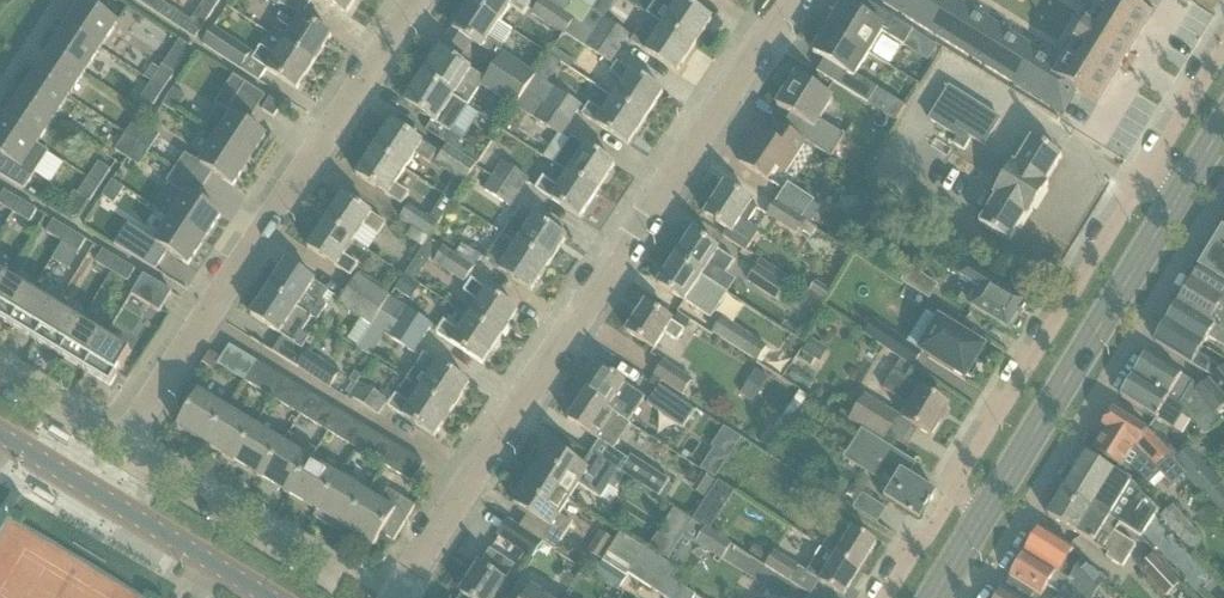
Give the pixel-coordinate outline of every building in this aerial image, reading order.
[(159,0),(135,0),(195,40),(220,2),(218,0),(205,0),(192,20),(160,0),(159,0)] [(356,0),(323,0),(346,15),(356,0)] [(470,3),(499,22),(510,6),(524,15),(531,5),(523,0),(472,0),(470,3)] [(545,0),(542,0),(532,15),(563,35),(574,19),(545,0)] [(574,19),(583,25),(591,12),(590,11),(598,0),(545,0),(574,19)] [(649,16),(663,25),(695,46),(712,21),(692,7),(682,0),(660,0),(649,16)] [(885,5),(1067,116),(1081,93),(1101,106),(1153,20),(1133,8),(1138,0),(1093,0),(1104,6),(1066,68),(956,0),(889,0),(885,5)] [(85,3),(68,28),(101,49),(117,24),(85,3)] [(453,30),(473,43),(497,59),(504,47),(503,46),(513,30),(499,22),(470,3),(453,30)] [(904,46),(913,31),(878,9),(871,22),(844,5),(829,29),(869,54),(882,33),(904,46)] [(285,43),(315,63),(331,37),(288,8),(279,22),(293,31),(285,43)] [(591,12),(583,25),(621,50),(630,37),(591,12)] [(621,50),(583,25),(574,19),(563,35),(564,36),(565,34),(610,64),(621,50)] [(632,43),(657,60),(676,73),(695,46),(663,25),(653,39),(640,31),(632,43)] [(68,28),(53,52),(85,73),(101,49),(68,28)] [(260,82),(267,71),(296,91),(315,63),(285,43),(275,57),(262,48),(256,56),(214,28),(203,45),(260,82)] [(856,75),(869,54),(829,29),(813,54),(841,71),(833,83),(868,104),(878,89),(856,75)] [(549,32),(542,42),(552,49),(559,39),(549,32)] [(925,43),(917,57),(928,63),(936,50),(925,43)] [(570,69),(575,61),(554,48),(550,55),(570,69)] [(422,76),(467,106),(478,89),(485,80),(440,50),(422,76)] [(37,76),(69,97),(85,73),(53,52),(37,76)] [(525,92),(537,75),(505,54),(493,71),(525,92)] [(614,97),(646,118),(664,93),(643,80),(617,62),(610,73),(624,82),(614,97)] [(162,67),(152,83),(164,91),(174,75),(162,67)] [(516,107),(525,92),(493,71),(493,72),(495,74),(485,89),(514,109),(515,107),(516,107)] [(554,92),(557,87),(537,75),(525,92),(573,123),(581,109),(554,92)] [(37,76),(21,100),(53,121),(69,97),(37,76)] [(404,103),(424,116),(450,133),(459,121),(457,120),(467,106),(422,76),(404,103)] [(791,116),(783,128),(803,142),(831,159),(845,137),(820,121),(833,99),(796,77),(785,95),(777,107),(791,116)] [(164,91),(152,83),(141,98),(153,106),(164,91)] [(929,120),(955,137),(959,130),(984,146),(988,140),(1000,119),(949,88),(937,108),(929,120)] [(185,97),(173,89),(163,105),(175,113),(185,97)] [(565,139),(573,123),(525,92),(516,107),(535,119),(565,139)] [(582,116),(608,133),(628,146),(646,118),(614,97),(604,112),(590,104),(582,116)] [(274,118),(282,107),(270,99),(262,111),(274,118)] [(38,145),(53,121),(21,100),(5,124),(38,145)] [(249,162),(266,137),(233,116),(217,140),(249,162)] [(138,143),(148,127),(136,119),(126,135),(138,143)] [(430,162),(436,153),(391,123),(374,149),(406,170),(417,154),(430,162)] [(5,124),(0,131),(0,156),(0,157),(0,176),(24,191),(49,153),(38,145),(5,124)] [(739,162),(759,176),(768,182),(772,176),(775,178),(779,171),(785,175),(794,160),(805,144),(802,143),(803,142),(783,128),(782,129),(776,125),(768,138),(759,132),(739,162)] [(150,151),(160,135),(148,127),(138,143),(150,151)] [(959,133),(953,145),(964,151),(970,139),(959,133)] [(127,159),(138,143),(126,135),(115,151),(127,159)] [(598,192),(615,166),(571,137),(565,147),(553,163),(568,173),(598,192)] [(993,196),(995,198),(979,224),(1010,243),(1026,217),(1028,218),(1049,185),(1046,183),(1062,158),(1032,139),(1015,164),(1013,163),(993,196)] [(233,187),(249,162),(217,140),(201,165),(185,154),(176,168),(204,186),(212,173),(233,187)] [(139,167),(150,151),(138,143),(127,159),(139,167)] [(453,201),(477,164),(446,146),(435,164),(454,177),(443,195),(453,201)] [(396,185),(406,170),(374,149),(356,176),(402,206),(410,194),(396,185)] [(489,150),(479,165),(491,173),(501,158),(489,150)] [(493,174),(493,175),(496,178),(520,193),(528,180),(502,162),(493,174)] [(100,186),(111,170),(99,163),(88,179),(100,186)] [(195,199),(204,186),(176,168),(167,182),(188,196),(172,220),(204,241),(221,216),(195,199)] [(580,219),(598,192),(568,173),(559,188),(545,179),(537,191),(580,219)] [(511,207),(520,193),(496,178),(493,175),(484,190),(511,207)] [(100,186),(88,179),(78,194),(90,202),(100,186)] [(113,181),(102,197),(114,205),(125,189),(113,181)] [(778,202),(777,203),(801,219),(813,200),(790,184),(778,202)] [(723,237),(743,250),(745,252),(750,245),(751,246),(760,231),(748,223),(756,209),(751,206),(753,203),(744,198),(724,185),(723,186),(725,187),(707,215),(705,214),(704,215),(728,231),(723,237)] [(863,189),(859,196),(861,206),(867,211),(875,209),(879,202),(877,192),(870,187),(863,189)] [(5,191),(0,198),(0,205),(13,213),(21,201),(5,191)] [(400,220),(412,227),(412,226),(429,238),(453,201),(444,195),(429,218),(410,206),(400,220)] [(343,196),(325,222),(355,242),(365,226),(378,234),(385,224),(343,196)] [(37,211),(21,201),(13,213),(29,223),(37,211)] [(810,224),(810,225),(801,219),(777,203),(769,216),(796,234),(799,230),(810,237),(816,228),(810,224)] [(504,234),(550,265),(566,239),(547,226),(521,209),(504,234)] [(188,266),(204,241),(172,220),(157,243),(128,225),(115,245),(155,271),(167,252),(188,266)] [(70,231),(54,221),(46,233),(63,243),(70,231)] [(307,249),(328,262),(351,277),(359,265),(345,256),(355,242),(325,222),(307,249)] [(422,248),(429,238),(412,226),(412,227),(405,237),(422,247),(422,248)] [(86,240),(70,231),(63,243),(78,253),(86,240)] [(1223,232),(1202,267),(1223,281),(1223,232)] [(692,233),(676,259),(689,268),(703,277),(718,287),(735,261),(692,233)] [(531,293),(550,265),(504,234),(494,249),(495,249),(486,262),(531,293)] [(454,254),(429,238),(422,248),(422,247),(404,274),(414,280),(429,258),(434,262),(434,263),(465,283),(476,268),(465,261),(458,257),(454,254)] [(476,268),(483,259),(461,244),(454,254),(458,257),(465,261),(476,268)] [(119,260),(103,251),(95,263),(112,273),(119,260)] [(718,287),(703,277),(689,268),(676,259),(658,285),(701,314),(702,312),(710,318),(727,293),(718,287)] [(135,270),(119,260),(112,273),(128,282),(135,270)] [(992,320),(1011,334),(1013,331),(1019,331),(1023,325),(1022,320),(1030,308),(1011,294),(1006,291),(1004,287),(998,282),(991,288),(956,262),(950,271),(971,286),(962,298),(992,320)] [(286,263),(269,290),(311,317),(317,321),(327,305),(321,302),(322,301),(329,291),(286,263)] [(778,300),(787,285),(758,267),(748,281),(778,300)] [(1202,267),(1191,284),(1223,305),(1223,281),(1202,267)] [(940,287),(912,268),(903,282),(931,301),(940,287)] [(144,276),(132,296),(160,313),(172,293),(160,285),(144,276)] [(380,311),(389,297),(358,276),(348,290),(380,311)] [(403,276),(395,289),(410,299),(418,286),(403,276)] [(0,290),(0,320),(12,327),(32,294),(7,279),(0,290)] [(824,301),(830,291),(815,281),(808,291),(824,301)] [(470,317),(501,337),(518,312),(498,299),(473,282),(466,292),(480,302),(470,317)] [(1223,329),(1223,305),(1191,284),(1180,302),(1223,328),(1223,329)] [(251,316),(271,329),(294,345),(302,332),(301,332),(311,317),(269,290),(251,316)] [(380,311),(348,290),(339,305),(367,324),(360,335),(363,337),(380,311)] [(32,294),(12,327),(36,342),(56,309),(32,294)] [(389,297),(380,311),(423,339),(432,326),(389,297)] [(1169,320),(1204,343),(1207,338),(1223,348),(1223,329),(1223,328),(1180,302),(1179,304),(1175,305),(1171,310),(1173,314),(1169,320)] [(627,333),(647,346),(654,350),(665,334),(678,343),(686,331),(665,317),(645,305),(627,333)] [(81,324),(56,309),(36,342),(61,356),(81,324)] [(380,311),(363,337),(364,337),(357,348),(368,356),(383,333),(413,354),(423,339),(380,311)] [(437,335),(463,352),(483,365),(501,337),(470,317),(460,332),(445,323),(437,335)] [(758,360),(767,347),(723,320),(714,334),(758,360)] [(940,364),(966,380),(968,377),(971,380),(979,367),(975,365),(985,349),(965,336),(940,321),(930,336),(921,351),(873,320),(863,335),(885,349),(901,360),(913,368),(913,367),(923,353),(938,363),(940,364)] [(1155,337),(1157,340),(1155,343),(1176,355),(1205,374),(1212,363),(1198,354),(1204,343),(1169,320),(1162,331),(1158,331),(1155,337)] [(105,338),(81,324),(61,356),(85,371),(105,338)] [(131,354),(105,338),(85,371),(111,387),(131,354)] [(806,355),(802,362),(811,367),(815,361),(820,364),(828,351),(811,341),(803,353),(806,355)] [(230,343),(220,359),(222,360),(219,364),(246,381),(258,360),(230,343)] [(340,372),(308,351),(299,365),(330,386),(340,372)] [(210,352),(203,364),(215,371),(219,364),(222,360),(220,359),(210,352)] [(470,385),(450,372),(423,354),(417,364),(406,380),(453,411),(470,385)] [(1135,377),(1179,403),(1185,410),(1204,436),(1206,434),(1221,422),(1214,414),(1223,407),(1223,398),(1209,379),(1200,387),(1168,368),(1148,355),(1135,377)] [(273,398),(280,388),(280,374),(258,360),(246,381),(273,398)] [(882,389),(894,396),(911,406),(903,420),(911,425),(931,438),(949,407),(905,380),(913,368),(901,360),(882,389)] [(655,376),(683,394),(692,381),(664,362),(655,376)] [(1214,373),(1223,384),(1223,363),(1214,373)] [(628,421),(644,397),(639,393),(622,382),(603,369),(586,395),(608,410),(622,419),(623,418),(628,421)] [(755,370),(747,382),(760,391),(768,378),(755,370)] [(1135,377),(1121,398),(1142,411),(1173,430),(1185,410),(1179,403),(1135,377)] [(435,438),(453,411),(406,380),(390,404),(388,407),(435,438)] [(377,415),(386,402),(386,401),(361,384),(352,399),(377,415)] [(200,441),(205,445),(227,408),(188,385),(178,402),(179,408),(187,413),(178,428),(179,429),(180,427),(201,440),(200,441)] [(647,404),(682,428),(689,418),(695,421),(700,412),(695,409),(695,411),(659,386),(647,404)] [(307,405),(309,391),(280,388),(273,398),(301,415),(307,405)] [(586,395),(568,421),(588,434),(599,441),(614,450),(631,424),(628,422),(628,421),(623,418),(622,419),(608,410),(586,395)] [(797,437),(815,400),(805,395),(787,432),(797,437)] [(899,417),(863,396),(848,420),(884,442),(899,417)] [(335,421),(337,408),(307,405),(301,415),(329,432),(335,421)] [(227,408),(205,445),(207,446),(208,445),(229,457),(228,459),(234,462),(256,426),(227,408)] [(1105,426),(1103,428),(1106,431),(1094,451),(1123,468),(1136,447),(1137,448),(1139,446),(1156,466),(1160,463),(1170,455),(1150,433),(1134,423),(1114,411),(1112,414),(1107,414),(1103,421),(1105,426)] [(362,439),(364,425),(335,421),(329,432),(356,449),(362,439)] [(256,475),(262,479),(284,443),(283,442),(256,426),(234,462),(235,463),(236,461),(257,474),(256,475)] [(713,448),(700,469),(714,478),(739,438),(722,427),(710,447),(713,448)] [(770,428),(759,444),(770,451),(783,432),(775,427),(773,430),(770,428)] [(895,483),(884,500),(908,515),(920,522),(937,493),(904,473),(911,461),(867,433),(855,452),(868,460),(865,465),(882,475),(895,483)] [(284,492),(289,495),(311,459),(316,451),(288,434),(283,442),(284,443),(262,479),(263,480),(263,478),(285,491),(284,492)] [(389,455),(391,442),(362,439),(356,449),(383,465),(389,455)] [(550,448),(532,476),(570,500),(579,485),(601,499),(610,504),(617,492),(614,490),(624,476),(619,473),(590,454),(581,468),(550,448)] [(1190,448),(1174,460),(1205,498),(1208,496),(1221,512),(1223,509),(1223,492),(1220,487),(1221,486),(1190,448)] [(424,464),(415,459),(389,455),(383,465),(413,483),(424,464)] [(1067,487),(1065,490),(1119,524),(1140,538),(1148,526),(1157,512),(1130,482),(1107,468),(1086,455),(1067,487)] [(628,460),(619,473),(624,476),(624,475),(664,501),(673,488),(667,484),(669,481),(630,456),(628,460)] [(311,459),(289,495),(291,496),(292,495),(312,508),(311,509),(318,513),(339,477),(311,459)] [(570,500),(532,476),(514,504),(531,515),(522,528),(536,537),(556,550),(573,524),(560,515),(570,500)] [(843,503),(800,476),(789,493),(832,520),(843,503)] [(339,477),(318,513),(314,517),(331,527),(336,522),(340,525),(339,525),(345,529),(366,493),(339,477)] [(414,506),(396,494),(388,490),(381,502),(366,493),(345,529),(346,530),(347,529),(368,541),(367,542),(374,547),(382,535),(395,542),(416,507),(414,506)] [(1065,490),(1048,517),(1109,554),(1106,558),(1122,569),(1136,545),(1114,532),(1119,524),(1065,490)] [(862,494),(853,509),(878,525),(887,510),(862,494)] [(1193,540),(1199,535),(1172,506),(1160,517),(1192,552),(1199,546),(1193,540)] [(695,544),(705,528),(692,520),(665,562),(665,563),(678,570),(694,543),(695,544)] [(500,534),(534,557),(542,544),(508,521),(500,534)] [(823,548),(860,571),(876,545),(856,532),(839,522),(831,534),(823,548)] [(705,528),(695,544),(721,560),(732,543),(706,527),(705,528)] [(1026,554),(1067,579),(1084,597),(1094,597),(1103,581),(1083,561),(1078,569),(1066,561),(1074,550),(1061,542),(1041,530),(1026,554)] [(601,532),(590,551),(603,559),(615,540),(601,532)] [(697,596),(672,581),(678,570),(665,563),(665,562),(644,548),(644,549),(619,534),(615,540),(603,559),(602,562),(626,577),(628,575),(662,596),(665,597),(695,597),(697,596)] [(755,546),(749,555),(766,565),(771,556),(755,546)] [(806,574),(823,585),(843,597),(860,571),(823,548),(815,560),(806,574)] [(516,567),(491,550),(480,566),(479,565),(471,577),(467,574),(459,586),(464,589),(461,593),(468,597),(495,597),(516,567)] [(766,565),(765,567),(789,583),(799,569),(773,552),(771,556),(766,565)] [(1011,579),(1031,591),(1041,597),(1047,586),(1060,594),(1056,597),(1084,597),(1067,579),(1026,554),(1011,579)] [(1138,568),(1165,596),(1180,582),(1153,554),(1138,568)] [(602,562),(595,574),(619,589),(626,577),(602,562)] [(532,591),(519,583),(509,597),(528,597),(532,591)]
